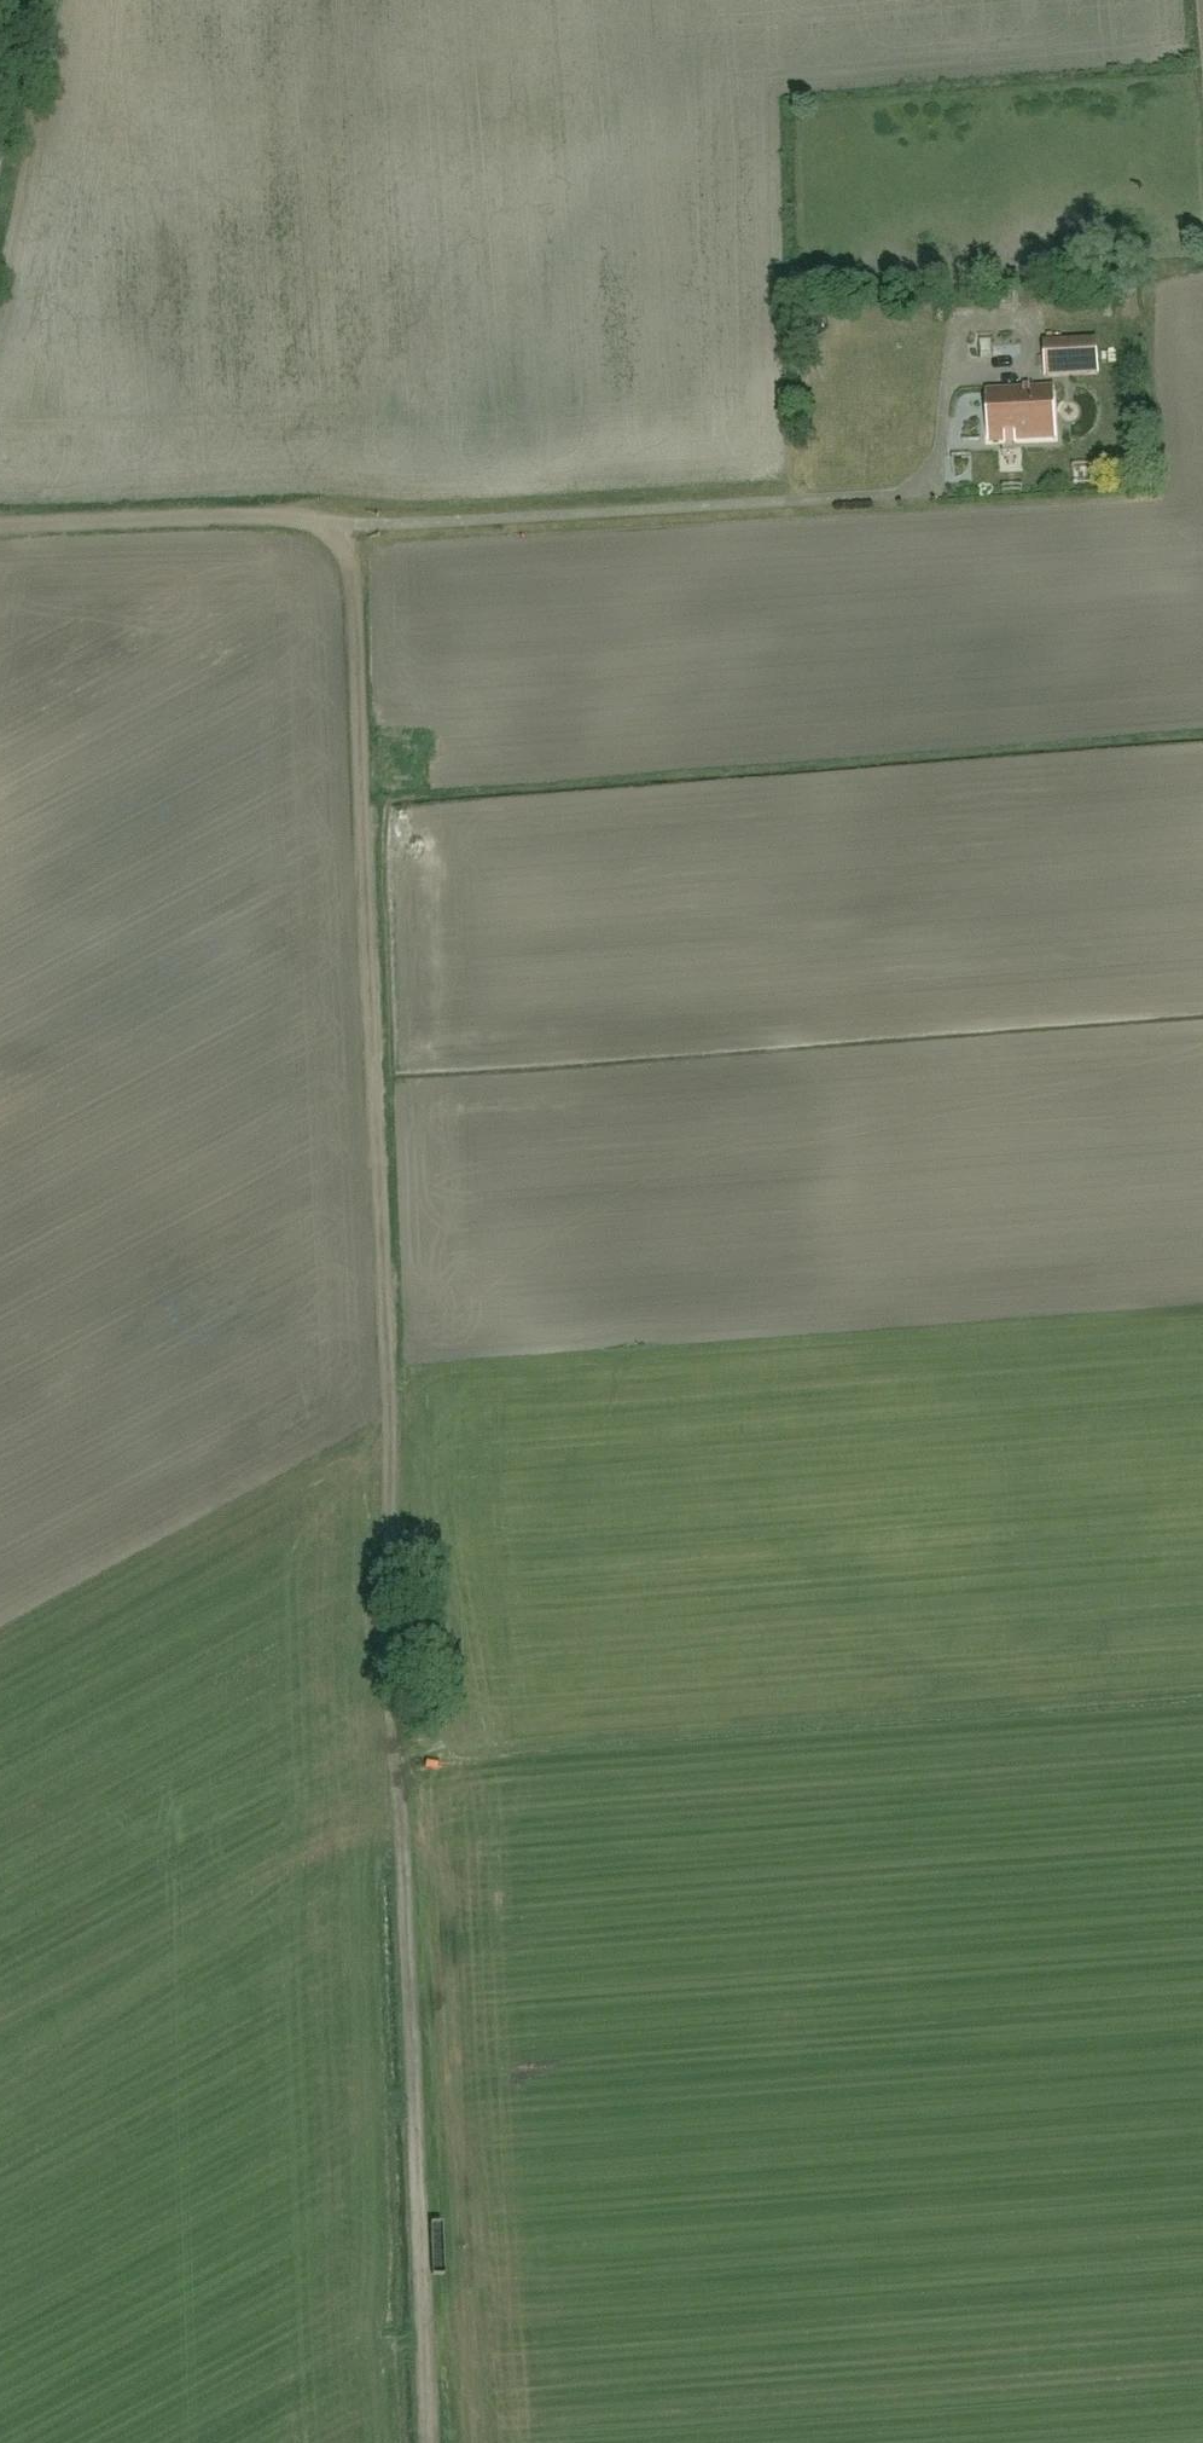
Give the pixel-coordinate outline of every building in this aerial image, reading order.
[(1046,341),(1048,375),(1097,373),(1095,338),(1046,341)] [(987,390),(990,441),(1056,438),(1053,387),(987,390)]
